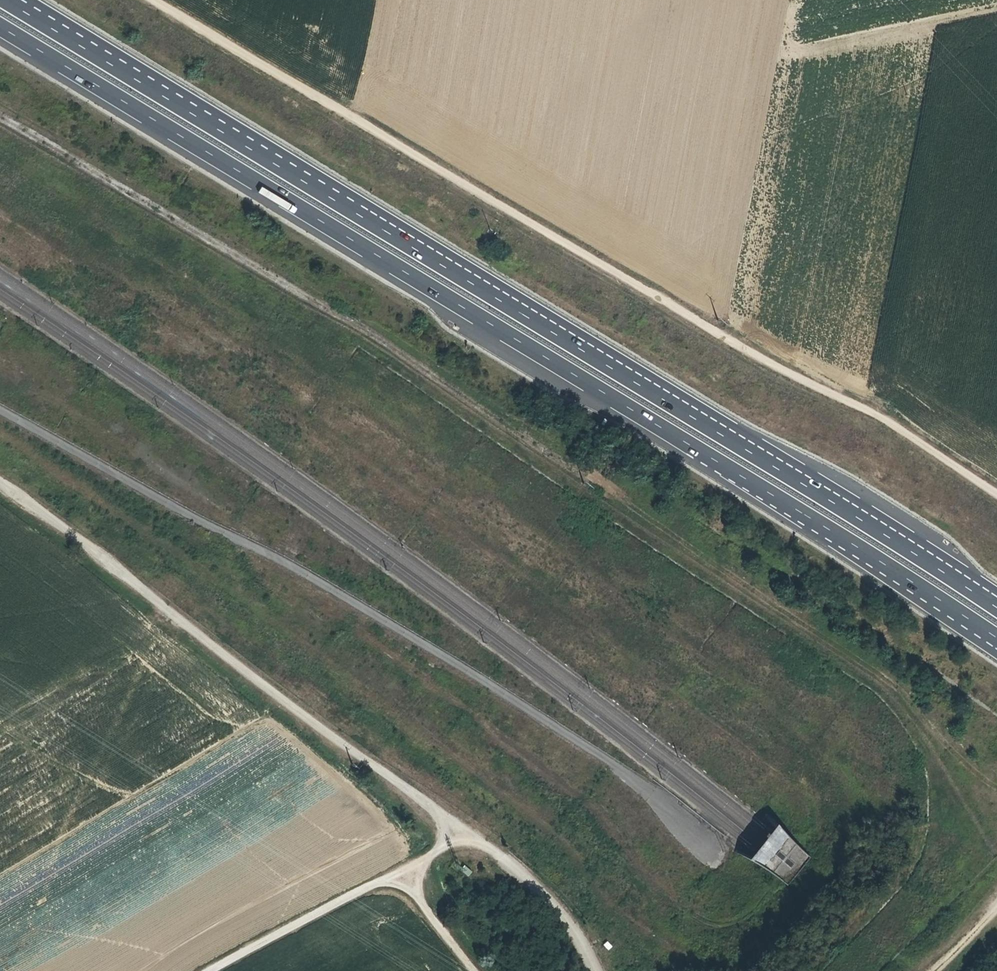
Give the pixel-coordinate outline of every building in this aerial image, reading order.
[(811,860),(779,827),(755,861),(791,887),(811,860)] [(471,871),(464,865),(460,870),(464,873),(467,876),(471,871)]
